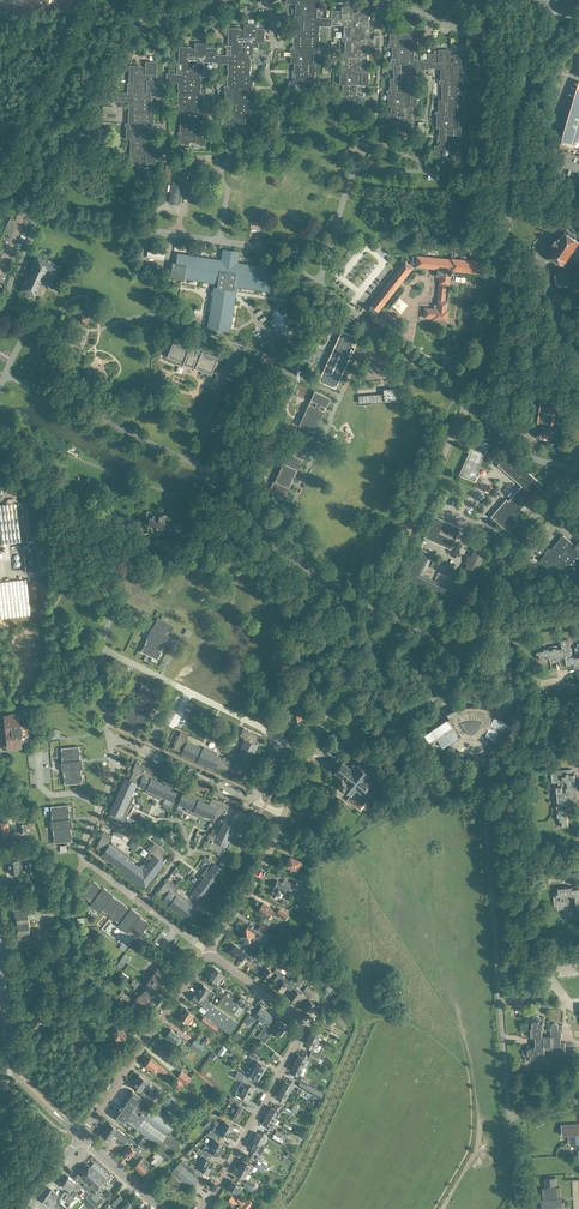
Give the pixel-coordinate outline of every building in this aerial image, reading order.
[(5,6),(26,12),(28,4),(12,0),(7,0),(5,6)] [(294,70),(293,70),(292,79),(294,79),(294,81),(289,81),(289,87),(295,87),(295,85),(299,85),(300,83),(305,84),(305,85),(305,87),(311,88),(311,85),(315,86),(315,79),(314,79),(314,75),(315,75),(316,64),(320,64),(320,57),(321,52),(319,52),(318,52),(318,48),(319,48),(319,36),(319,32),(320,26),(331,27),(331,25),(344,25),(344,32),(344,37),(343,37),(342,41),(345,41),(345,53),(346,53),(345,57),(342,57),(341,69),(343,69),(343,73),(341,73),(340,73),(340,78),(340,85),(343,85),(342,96),(344,96),(343,100),(342,100),(342,102),(338,102),(337,108),(343,108),(343,106),(348,106),(348,105),(353,105),(353,107),(353,109),(359,109),(359,107),(363,107),(363,101),(362,101),(362,97),(364,97),(364,85),(369,85),(369,78),(368,78),(369,74),(367,74),(367,73),(366,73),(366,69),(367,69),(368,58),(367,58),(367,53),(368,53),(368,48),(380,48),(380,47),(380,39),(380,36),(374,35),(374,39),(370,39),(365,39),(366,29),(368,29),(369,12),(357,11),(357,13),(357,20),(353,19),(353,12),(353,11),(350,11),(350,7),(342,7),(341,11),(332,10),(331,18),(321,18),(317,17),(317,7),(320,8),(321,0),(287,0),(287,4),(296,4),(295,11),(295,16),(297,16),(298,16),(298,20),(297,20),(297,32),(297,36),(294,35),(293,47),(295,47),(295,51),(293,51),(291,51),(291,56),(291,63),(294,63),(294,70)] [(251,62),(251,59),(249,59),(249,55),(253,55),(253,51),(253,48),(259,48),(259,43),(263,43),(263,42),(263,39),(264,39),(265,29),(256,29),(256,24),(248,24),(248,28),(244,28),(244,30),(244,36),(240,36),(240,30),(240,28),(228,28),(228,45),(228,46),(231,46),(231,55),(226,55),(217,55),(217,48),(207,48),(207,43),(199,43),(199,47),(195,47),(195,49),(195,55),(191,55),(191,49),(191,47),(179,47),(179,64),(181,64),(181,74),(177,74),(174,74),(174,69),(169,69),(169,74),(167,74),(167,83),(178,83),(178,89),(178,93),(178,104),(179,104),(179,108),(178,108),(178,109),(176,109),(176,113),(176,120),(180,120),(180,121),(180,132),(181,132),(181,136),(180,136),(179,142),(184,142),(184,145),(190,145),(190,142),(190,141),(195,141),(195,142),(199,142),(199,145),(205,145),(205,139),(201,139),(201,136),(200,136),(200,132),(201,132),(201,128),(201,121),(205,121),(205,114),(205,109),(203,109),(202,109),(202,105),(203,105),(203,93),(200,93),(200,89),(201,89),(201,77),(200,77),(200,73),(202,73),(203,73),(203,68),(203,62),(216,62),(216,64),(228,64),(228,70),(228,74),(227,86),(229,86),(229,90),(227,90),(225,90),(225,95),(226,95),(226,102),(230,102),(230,113),(230,117),(229,117),(229,123),(233,123),(233,126),(239,126),(239,122),(245,122),(245,124),(249,124),(249,126),(255,126),(255,120),(251,120),(251,118),(249,118),(249,114),(251,114),(251,102),(254,102),(254,96),(252,96),(252,91),(251,91),(251,87),(253,87),(253,82),(253,75),(250,75),(250,70),(251,70),(251,62)] [(412,128),(412,125),(412,122),(411,122),(411,118),(412,118),(412,106),(417,107),(417,100),(417,95),(416,95),(414,95),(414,91),(416,91),(416,79),(416,75),(416,69),(428,70),(428,68),(441,69),(440,75),(440,80),(442,80),(443,80),(443,84),(442,84),(441,96),(442,96),(442,100),(439,100),(438,111),(440,111),(440,116),(438,116),(437,116),(437,120),(436,127),(439,127),(439,135),(437,135),(437,143),(439,143),(439,145),(434,145),(434,151),(440,152),(440,149),(445,149),(445,148),(450,148),(450,149),(450,152),(456,152),(456,150),(460,150),(460,144),(459,144),(459,140),(460,140),(461,128),(465,128),(466,121),(465,116),(464,116),(464,117),(463,117),(463,113),(464,113),(465,101),(464,101),(464,97),(465,97),(465,91),(476,91),(477,82),(477,79),(471,79),(471,82),(466,82),(462,82),(462,72),(465,72),(466,55),(454,54),(454,56),(454,62),(450,62),(450,56),(450,54),(450,50),(447,50),(439,50),(439,51),(438,54),(434,54),(429,54),(429,55),(428,61),(420,61),(418,61),(414,61),(414,50),(417,51),(417,33),(406,33),(406,34),(405,41),(401,41),(401,34),(402,32),(402,28),(398,28),(390,28),(390,34),(389,47),(393,47),(392,54),(392,59),(394,59),(395,59),(395,63),(394,63),(391,63),(390,63),(390,69),(394,69),(393,74),(394,74),(394,79),(390,78),(390,90),(392,90),(391,94),(388,94),(388,99),(388,106),(391,106),(391,114),(389,114),(389,121),(391,122),(391,124),(386,124),(386,130),(392,130),(392,128),(396,128),(402,128),(402,130),(408,131),(408,128),(412,128)] [(146,66),(146,67),(145,74),(141,74),(141,67),(142,67),(142,66),(130,66),(130,83),(133,83),(132,93),(127,93),(119,93),(120,88),(114,88),(114,95),(112,95),(112,101),(129,102),(129,108),(130,108),(130,111),(129,111),(128,123),(130,123),(130,127),(128,127),(127,127),(126,132),(126,139),(131,139),(130,147),(130,151),(132,151),(131,155),(130,155),(130,161),(134,161),(134,163),(140,163),(140,161),(140,159),(146,160),(146,161),(150,161),(150,164),(156,164),(156,158),(151,158),(152,155),(150,155),(150,151),(152,151),(152,147),(152,140),(155,140),(156,133),(156,128),(154,128),(153,128),(153,124),(154,124),(154,112),(151,112),(151,108),(152,108),(152,96),(151,96),(151,92),(152,92),(154,92),(154,87),(154,80),(157,81),(158,81),(158,78),(157,78),(157,68),(157,62),(149,62),(149,66),(146,66)] [(574,99),(572,103),(570,111),(565,127),(560,144),(570,147),(578,139),(576,136),(578,135),(578,136),(578,99),(578,100),(578,99),(577,99),(574,98),(575,95),(574,99)] [(175,166),(169,203),(178,205),(178,204),(181,204),(182,193),(184,194),(186,184),(182,183),(184,167),(175,166)] [(562,170),(556,169),(552,180),(559,182),(562,170)] [(548,252),(549,253),(551,255),(549,258),(557,263),(555,266),(554,270),(554,272),(557,286),(566,284),(564,270),(562,271),(561,267),(563,264),(578,275),(578,263),(569,257),(575,249),(574,249),(578,241),(578,240),(578,230),(578,232),(578,236),(566,228),(560,237),(557,235),(554,239),(556,240),(555,242),(548,252)] [(234,307),(235,302),(236,293),(236,290),(233,290),(234,286),(269,292),(273,268),(238,263),(239,252),(223,249),(221,260),(179,253),(177,263),(173,263),(171,271),(170,278),(184,280),(184,278),(217,284),(217,287),(217,288),(215,288),(208,327),(229,331),(233,312),(234,307)] [(164,260),(165,254),(148,251),(147,258),(164,260)] [(30,273),(42,278),(47,269),(58,274),(61,266),(37,255),(32,267),(33,268),(30,273)] [(446,310),(449,284),(450,276),(451,276),(451,273),(456,274),(456,270),(483,273),(485,262),(455,259),(455,256),(452,256),(451,259),(442,258),(431,256),(431,257),(428,256),(417,255),(415,255),(413,256),(413,257),(412,259),(413,261),(411,261),(410,260),(409,259),(407,259),(406,260),(405,261),(394,275),(392,277),(370,305),(368,307),(373,311),(369,317),(372,319),(378,311),(399,283),(400,284),(402,281),(401,281),(412,268),(413,269),(414,270),(415,269),(416,269),(417,268),(417,266),(427,267),(427,268),(430,268),(437,268),(437,274),(436,274),(435,276),(440,277),(437,305),(434,304),(434,308),(425,307),(424,317),(433,318),(433,319),(447,320),(448,310),(446,310)] [(42,278),(30,273),(28,279),(27,278),(21,290),(34,296),(42,278)] [(61,286),(56,283),(53,290),(58,292),(61,286)] [(90,316),(81,312),(80,311),(76,320),(86,325),(90,316)] [(66,330),(62,340),(82,348),(86,338),(66,330)] [(319,380),(318,381),(319,381),(319,382),(320,381),(325,384),(328,385),(328,386),(328,385),(334,388),(335,389),(336,387),(336,388),(336,387),(337,385),(337,384),(339,381),(339,380),(341,377),(342,373),(343,373),(344,369),(345,369),(344,369),(345,367),(347,363),(349,359),(350,357),(350,355),(351,355),(352,352),(353,350),(354,349),(355,347),(355,346),(355,345),(356,345),(355,344),(357,341),(358,341),(357,340),(358,339),(358,340),(358,339),(358,338),(357,338),(357,337),(357,338),(354,337),(355,336),(354,336),(353,336),(353,335),(353,336),(352,335),(351,335),(350,334),(348,334),(349,333),(348,333),(348,334),(347,333),(344,332),(344,331),(344,332),(343,331),(342,331),(341,331),(341,332),(340,332),(341,332),(340,334),(340,333),(339,334),(340,334),(338,338),(338,337),(338,338),(337,339),(336,343),(335,343),(335,345),(334,344),(334,345),(335,345),(334,347),(333,347),(334,347),(333,348),(333,349),(332,351),(331,351),(332,351),(330,355),(328,359),(327,361),(326,365),(325,365),(324,369),(323,369),(324,369),(323,371),(322,371),(323,371),(322,373),(320,377),(319,380),(319,379),(318,380),(319,380)] [(211,375),(218,357),(202,351),(204,348),(192,344),(191,346),(174,339),(167,357),(183,364),(182,366),(194,371),(195,368),(211,375)] [(303,360),(309,363),(313,353),(308,350),(303,360)] [(214,377),(210,388),(216,390),(219,379),(214,377)] [(399,400),(398,388),(383,389),(383,394),(359,396),(359,403),(399,400)] [(314,432),(315,433),(325,411),(324,411),(325,407),(326,408),(331,398),(315,391),(310,400),(312,401),(310,405),(309,404),(299,425),(306,429),(293,455),(287,452),(282,463),(283,464),(280,470),(278,475),(275,481),(274,480),(268,492),(285,499),(290,488),(289,487),(291,481),(294,476),(297,470),(298,470),(312,438),(311,438),(312,436),(314,432)] [(290,397),(284,394),(279,405),(285,407),(290,397)] [(562,428),(558,427),(559,427),(553,426),(553,425),(554,425),(555,414),(557,414),(558,409),(555,405),(550,404),(549,405),(538,403),(535,423),(544,425),(544,426),(543,426),(543,431),(542,431),(540,438),(549,439),(549,441),(556,442),(557,434),(561,435),(562,428)] [(475,475),(477,470),(489,444),(476,438),(459,475),(475,482),(477,476),(475,475)] [(506,499),(491,517),(504,528),(508,532),(518,521),(514,517),(541,486),(542,484),(507,454),(504,457),(502,455),(496,462),(498,464),(498,465),(521,486),(508,501),(506,499)] [(255,485),(261,488),(264,483),(258,480),(255,485)] [(499,480),(495,484),(500,489),(504,484),(499,480)] [(0,505),(0,530),(2,544),(21,542),(16,503),(17,503),(17,501),(14,498),(8,499),(6,502),(6,504),(0,505)] [(30,501),(22,502),(26,536),(27,548),(23,548),(26,572),(38,571),(35,547),(34,536),(30,501)] [(153,513),(152,512),(147,511),(145,518),(149,518),(147,525),(163,529),(163,528),(168,529),(168,528),(170,529),(171,527),(170,527),(170,525),(168,524),(168,523),(165,522),(165,521),(167,515),(159,512),(159,514),(155,513),(153,512),(153,513)] [(434,516),(424,537),(451,549),(460,528),(434,516)] [(541,560),(541,561),(548,567),(553,561),(575,581),(576,580),(578,577),(578,542),(575,547),(573,545),(574,544),(563,535),(551,550),(549,549),(548,549),(545,552),(546,553),(541,560)] [(429,552),(419,548),(404,581),(460,607),(467,592),(462,590),(459,595),(418,576),(429,552)] [(471,579),(473,580),(485,553),(474,548),(462,575),(471,579)] [(0,582),(0,618),(0,619),(31,615),(27,579),(0,582)] [(38,580),(29,581),(31,598),(40,597),(38,580)] [(53,598),(46,610),(50,613),(57,600),(53,598)] [(153,629),(152,628),(151,628),(146,639),(147,640),(141,652),(157,660),(163,648),(164,648),(170,637),(169,636),(174,626),(158,618),(153,629)] [(193,632),(187,629),(184,635),(190,637),(193,632)] [(532,643),(535,659),(546,657),(546,659),(557,657),(557,655),(573,652),(573,654),(578,653),(578,634),(532,643)] [(74,656),(68,668),(73,670),(79,659),(74,656)] [(142,685),(136,698),(135,697),(129,708),(130,709),(125,719),(141,727),(146,717),(148,717),(153,706),(152,706),(156,697),(158,693),(153,691),(142,685)] [(293,703),(289,704),(290,714),(292,714),(293,721),(302,719),(300,708),(294,709),(293,703)] [(484,708),(483,707),(481,707),(480,707),(479,707),(476,706),(474,706),(471,706),(469,706),(468,706),(467,707),(465,707),(463,707),(461,708),(460,708),(459,708),(458,708),(457,709),(456,709),(455,710),(454,710),(452,711),(451,711),(449,712),(448,713),(446,714),(449,718),(446,720),(443,721),(424,734),(436,751),(445,745),(455,738),(457,736),(460,734),(461,735),(461,736),(462,736),(463,737),(464,738),(465,738),(466,738),(467,739),(468,739),(469,739),(470,739),(471,739),(473,739),(474,739),(475,739),(476,738),(477,738),(478,737),(479,737),(479,736),(480,735),(481,734),(482,733),(482,732),(485,734),(487,735),(501,742),(510,724),(494,716),(494,717),(491,715),(493,711),(491,710),(489,709),(488,709),(486,708),(485,708),(484,708)] [(14,712),(14,713),(10,714),(10,715),(5,716),(8,748),(14,747),(14,748),(17,748),(18,749),(26,748),(27,744),(21,743),(22,735),(28,735),(28,729),(29,729),(28,729),(27,724),(21,725),(18,717),(24,715),(23,711),(14,712)] [(180,732),(173,749),(180,752),(182,753),(182,754),(204,764),(206,765),(215,769),(215,767),(227,773),(230,774),(229,775),(230,775),(241,780),(257,746),(256,745),(257,743),(260,736),(243,728),(239,736),(243,738),(242,740),(245,741),(234,764),(231,762),(232,760),(224,757),(223,758),(214,754),(215,752),(204,747),(203,749),(188,743),(189,740),(186,739),(188,735),(180,732)] [(79,745),(61,747),(62,761),(61,761),(62,770),(63,770),(64,785),(83,783),(81,768),(83,768),(82,759),(81,759),(79,745)] [(377,778),(376,778),(372,776),(368,773),(358,764),(357,766),(353,763),(350,766),(347,764),(347,763),(346,764),(343,761),(340,764),(339,764),(336,767),(336,769),(334,771),(341,777),(338,781),(342,784),(341,786),(351,794),(352,794),(352,795),(348,800),(356,806),(361,805),(365,801),(365,802),(366,800),(369,802),(373,797),(371,795),(368,792),(372,786),(374,788),(380,781),(377,778)] [(110,815),(107,821),(115,824),(117,825),(125,829),(127,823),(127,822),(128,820),(126,819),(128,815),(126,814),(134,797),(130,796),(135,785),(139,787),(139,786),(147,789),(145,792),(162,800),(164,797),(172,801),(177,790),(154,780),(152,779),(155,772),(152,771),(152,770),(147,767),(145,766),(143,766),(139,764),(138,765),(136,763),(132,770),(133,771),(130,779),(129,781),(128,780),(126,779),(122,786),(118,795),(117,797),(111,812),(112,813),(111,815),(110,815)] [(565,770),(551,771),(552,783),(555,783),(559,782),(559,785),(554,785),(554,792),(557,791),(558,800),(554,801),(556,812),(558,811),(558,821),(562,821),(563,828),(569,827),(567,814),(571,814),(570,806),(571,806),(572,802),(577,802),(574,773),(572,773),(572,769),(565,770)] [(184,793),(179,804),(187,808),(186,811),(203,819),(204,815),(212,819),(216,821),(220,813),(227,816),(225,820),(221,819),(214,834),(214,835),(209,833),(208,834),(207,837),(208,838),(207,841),(206,840),(204,846),(221,854),(224,848),(223,848),(224,845),(226,846),(232,831),(234,829),(241,813),(231,808),(231,807),(228,805),(229,804),(215,798),(215,799),(212,798),(209,805),(207,804),(184,793)] [(69,804),(50,806),(52,819),(51,819),(52,829),(53,828),(54,843),(72,841),(71,827),(72,827),(71,817),(70,817),(69,804)] [(0,823),(0,835),(10,834),(15,833),(14,828),(9,829),(8,822),(0,823)] [(34,823),(28,824),(19,825),(20,833),(38,831),(38,823),(34,823)] [(104,832),(100,840),(99,842),(96,849),(99,850),(98,851),(104,853),(103,855),(105,857),(145,887),(162,865),(163,863),(164,862),(163,862),(167,857),(166,856),(168,854),(162,849),(160,848),(154,843),(152,846),(151,845),(148,851),(150,852),(146,858),(147,859),(142,865),(141,864),(139,867),(129,860),(131,857),(128,855),(118,847),(112,843),(111,843),(109,843),(112,837),(109,835),(109,834),(104,832)] [(303,839),(301,844),(311,849),(313,844),(303,839)] [(133,849),(135,850),(140,845),(134,840),(130,846),(133,849)] [(25,859),(25,855),(17,856),(17,860),(18,860),(19,869),(21,869),(21,868),(24,868),(26,868),(25,859)] [(287,862),(287,864),(287,865),(287,866),(292,868),(290,872),(295,873),(296,870),(297,870),(298,866),(299,866),(299,865),(302,867),(304,863),(300,862),(300,861),(290,857),(288,862),(287,862)] [(34,858),(25,859),(26,868),(26,872),(35,871),(34,858)] [(18,860),(17,860),(9,861),(10,874),(19,873),(19,869),(18,860)] [(206,869),(202,874),(200,876),(195,884),(198,886),(193,893),(193,892),(190,896),(193,899),(191,902),(178,892),(176,891),(179,887),(176,884),(174,885),(172,883),(173,883),(168,879),(163,885),(161,887),(156,894),(161,898),(162,898),(164,899),(163,900),(192,922),(199,913),(200,914),(202,912),(203,912),(207,907),(208,905),(212,900),(211,900),(213,897),(207,893),(209,891),(224,871),(215,864),(211,861),(209,864),(212,867),(211,868),(208,866),(206,869)] [(93,880),(82,895),(91,902),(90,904),(100,912),(102,910),(119,923),(117,925),(127,933),(129,930),(138,937),(149,923),(140,916),(141,915),(131,907),(130,908),(113,895),(113,894),(103,886),(103,887),(93,880)] [(274,888),(271,894),(278,898),(281,892),(283,893),(285,889),(290,891),(294,884),(285,880),(283,883),(278,881),(274,888)] [(303,891),(306,884),(298,880),(294,886),(303,891)] [(554,903),(555,905),(557,905),(558,910),(568,909),(567,905),(570,905),(569,899),(567,900),(567,897),(573,897),(575,906),(576,915),(578,915),(578,886),(556,889),(556,892),(553,893),(554,903)] [(263,903),(257,911),(267,918),(270,914),(273,916),(276,913),(273,910),(263,903)] [(26,908),(14,909),(15,916),(16,916),(18,931),(16,932),(17,938),(29,937),(29,932),(30,932),(28,913),(26,913),(26,908)] [(287,914),(278,908),(276,912),(284,918),(287,914)] [(263,933),(262,933),(255,927),(254,928),(251,926),(249,930),(247,928),(245,930),(241,935),(241,936),(241,937),(246,941),(244,944),(252,950),(256,944),(255,943),(255,937),(261,937),(260,935),(261,936),(263,933)] [(119,948),(124,952),(128,946),(123,943),(119,948)] [(254,955),(246,949),(244,952),(234,945),(229,952),(241,961),(244,956),(250,960),(254,955)] [(35,961),(31,966),(37,970),(40,964),(35,961)] [(278,975),(282,969),(277,965),(275,967),(276,968),(274,972),(278,975)] [(153,973),(163,979),(166,974),(156,967),(152,972),(153,973)] [(38,979),(31,974),(33,971),(29,968),(22,979),(24,980),(25,981),(23,985),(30,989),(38,979)] [(212,971),(208,977),(216,983),(222,973),(214,968),(214,969),(213,969),(212,970),(212,971)] [(261,976),(260,976),(267,981),(273,973),(267,968),(266,968),(261,976)] [(289,981),(283,976),(284,974),(285,975),(288,972),(283,968),(282,969),(278,975),(279,976),(276,980),(279,981),(275,986),(274,987),(281,992),(281,991),(285,986),(289,989),(294,982),(290,980),(289,981)] [(163,980),(163,979),(153,973),(151,976),(149,974),(148,974),(147,976),(147,977),(159,985),(163,980)] [(156,990),(159,985),(147,977),(145,979),(148,981),(146,984),(147,985),(156,990)] [(294,982),(289,989),(293,992),(289,997),(288,997),(295,1002),(301,994),(301,995),(301,994),(302,993),(306,996),(311,989),(307,986),(303,992),(297,987),(300,983),(296,980),(294,982)] [(147,985),(144,990),(154,997),(158,992),(156,990),(147,985)] [(196,993),(191,1000),(200,1007),(201,1006),(208,1011),(205,1015),(230,1034),(238,1023),(205,1000),(206,999),(205,999),(206,997),(210,1000),(215,993),(211,990),(207,988),(207,987),(206,987),(203,985),(197,993),(196,993)] [(143,989),(139,994),(148,1002),(149,1002),(152,997),(154,997),(144,990),(143,989)] [(308,1002),(303,1008),(311,1014),(320,1003),(313,997),(315,995),(311,992),(305,1000),(308,1002)] [(139,994),(135,1000),(144,1006),(145,1007),(148,1002),(139,994)] [(224,994),(222,997),(218,1003),(233,1014),(234,1013),(239,1006),(240,1005),(232,1000),(225,995),(224,994)] [(334,1004),(343,997),(341,994),(332,1001),(334,1004)] [(243,997),(239,1002),(249,1009),(253,1003),(243,997)] [(144,1006),(135,1000),(134,999),(130,1004),(140,1011),(144,1006)] [(260,1020),(267,1011),(261,1007),(260,1008),(256,1005),(253,1010),(247,1018),(253,1023),(257,1018),(260,1020)] [(31,1014),(35,1017),(30,1024),(37,1029),(45,1018),(38,1014),(40,1010),(36,1007),(31,1014)] [(185,1009),(179,1018),(189,1024),(195,1015),(185,1009)] [(267,1011),(260,1020),(264,1023),(262,1025),(265,1027),(273,1016),(267,1011)] [(109,1013),(108,1014),(106,1017),(113,1022),(116,1018),(109,1013)] [(565,1058),(564,1054),(564,1052),(566,1052),(565,1043),(561,1043),(560,1038),(562,1038),(562,1033),(563,1033),(563,1025),(559,1026),(559,1025),(558,1023),(557,1023),(555,1023),(553,1023),(552,1024),(551,1025),(551,1029),(550,1029),(551,1037),(544,1037),(542,1037),(542,1030),(543,1030),(543,1025),(545,1025),(544,1018),(540,1018),(540,1017),(539,1015),(538,1015),(536,1015),(535,1015),(533,1016),(533,1017),(532,1018),(533,1022),(532,1022),(532,1028),(531,1029),(531,1037),(533,1038),(534,1048),(529,1048),(525,1049),(523,1050),(523,1051),(523,1053),(523,1054),(524,1055),(525,1056),(526,1061),(533,1060),(533,1059),(538,1059),(538,1057),(544,1057),(545,1056),(545,1050),(550,1050),(550,1046),(551,1046),(552,1058),(555,1058),(555,1059),(565,1058)] [(204,1016),(201,1020),(215,1031),(219,1027),(204,1016)] [(313,1029),(309,1035),(321,1041),(323,1037),(320,1036),(321,1033),(323,1029),(322,1029),(323,1028),(330,1031),(333,1026),(329,1024),(331,1021),(326,1019),(324,1021),(323,1021),(320,1026),(321,1026),(320,1027),(317,1026),(316,1030),(313,1029)] [(263,1037),(261,1040),(265,1042),(273,1032),(278,1037),(286,1026),(279,1021),(274,1029),(271,1026),(268,1030),(263,1037)] [(116,1026),(112,1023),(109,1027),(113,1030),(109,1036),(118,1042),(122,1045),(125,1039),(123,1038),(126,1034),(122,1031),(122,1030),(116,1026)] [(264,1028),(259,1034),(261,1036),(263,1037),(268,1030),(264,1028)] [(171,1029),(166,1036),(178,1045),(184,1037),(177,1032),(176,1033),(171,1029)] [(321,1041),(309,1035),(306,1042),(308,1044),(306,1047),(311,1050),(313,1046),(317,1048),(321,1041)] [(195,1039),(190,1046),(200,1053),(205,1046),(195,1039)] [(264,1054),(270,1048),(265,1044),(259,1050),(264,1054)] [(160,1054),(159,1055),(167,1060),(166,1061),(172,1065),(178,1058),(172,1054),(164,1048),(162,1051),(160,1051),(159,1053),(160,1054)] [(182,1053),(179,1050),(178,1050),(177,1052),(185,1058),(188,1054),(184,1051),(182,1053)] [(252,1052),(250,1057),(252,1058),(250,1061),(255,1064),(253,1067),(262,1072),(266,1065),(257,1061),(259,1056),(252,1052)] [(295,1062),(303,1066),(307,1059),(306,1059),(308,1055),(303,1053),(301,1056),(299,1055),(295,1062)] [(319,1058),(311,1053),(308,1058),(318,1063),(320,1058),(319,1058)] [(150,1059),(144,1067),(147,1070),(149,1068),(154,1071),(156,1068),(163,1073),(166,1070),(158,1064),(150,1059)] [(303,1066),(295,1062),(291,1069),(294,1070),(292,1074),(297,1077),(299,1073),(303,1066)] [(238,1067),(237,1070),(248,1078),(253,1082),(255,1078),(259,1079),(262,1072),(253,1067),(250,1066),(248,1065),(246,1069),(245,1071),(238,1067)] [(181,1071),(177,1078),(187,1085),(192,1078),(181,1071)] [(237,1073),(234,1078),(241,1081),(244,1077),(237,1073)] [(135,1080),(144,1086),(146,1083),(149,1086),(151,1084),(148,1081),(139,1075),(135,1080)] [(307,1086),(309,1082),(302,1077),(299,1082),(301,1082),(307,1086)] [(183,1083),(178,1079),(174,1085),(178,1088),(183,1083)] [(285,1081),(281,1088),(289,1092),(292,1094),(294,1089),(291,1088),(293,1085),(292,1085),(294,1082),(289,1079),(287,1083),(285,1081)] [(144,1086),(135,1080),(131,1086),(140,1092),(144,1086)] [(307,1086),(301,1082),(299,1087),(308,1092),(309,1090),(311,1088),(308,1086),(307,1086)] [(239,1095),(247,1100),(254,1088),(245,1083),(241,1091),(242,1092),(240,1096),(239,1095)] [(289,1092),(281,1088),(277,1095),(280,1097),(278,1100),(283,1103),(285,1099),(289,1092)] [(132,1091),(123,1103),(134,1111),(167,1134),(168,1133),(174,1124),(152,1108),(153,1106),(148,1102),(147,1102),(143,1099),(139,1096),(132,1091)] [(142,1092),(139,1096),(143,1099),(147,1102),(150,1098),(142,1092)] [(148,1102),(153,1106),(158,1099),(153,1096),(148,1102)] [(170,1098),(164,1104),(173,1113),(180,1106),(170,1096),(169,1097),(170,1098)] [(235,1103),(228,1114),(237,1119),(244,1107),(238,1105),(240,1101),(231,1096),(229,1100),(235,1103)] [(123,1103),(113,1117),(122,1123),(124,1120),(145,1135),(151,1140),(159,1145),(167,1134),(134,1111),(123,1103)] [(267,1114),(275,1118),(279,1111),(279,1112),(280,1110),(280,1109),(280,1108),(275,1105),(273,1109),(271,1107),(267,1114)] [(275,1118),(267,1114),(263,1121),(266,1123),(264,1126),(264,1125),(264,1126),(269,1129),(270,1128),(273,1130),(275,1127),(271,1125),(272,1124),(273,1123),(275,1124),(278,1120),(275,1118)] [(213,1122),(218,1124),(231,1131),(234,1126),(224,1121),(222,1124),(219,1122),(215,1120),(213,1122)] [(105,1128),(101,1134),(110,1140),(111,1137),(113,1138),(112,1139),(122,1145),(124,1142),(126,1143),(127,1142),(129,1138),(120,1132),(121,1131),(117,1129),(109,1122),(108,1124),(107,1124),(105,1127),(105,1128)] [(561,1124),(562,1135),(569,1135),(569,1142),(578,1151),(578,1160),(578,1123),(562,1125),(562,1124),(561,1124)] [(210,1131),(209,1132),(211,1133),(218,1137),(221,1138),(222,1135),(227,1138),(231,1131),(218,1124),(218,1125),(216,1127),(220,1129),(218,1132),(213,1130),(212,1130),(212,1131),(210,1131)] [(187,1127),(183,1132),(188,1136),(192,1131),(187,1127)] [(274,1134),(281,1138),(282,1138),(282,1139),(285,1140),(288,1135),(284,1132),(283,1134),(277,1130),(274,1134)] [(253,1140),(261,1144),(265,1137),(266,1134),(261,1131),(260,1134),(257,1133),(253,1140)] [(208,1133),(207,1134),(208,1135),(215,1139),(213,1142),(209,1140),(208,1142),(221,1150),(224,1144),(219,1141),(221,1138),(218,1137),(211,1133),(209,1132),(208,1133)] [(158,1145),(155,1150),(157,1151),(164,1156),(165,1157),(166,1158),(168,1159),(169,1158),(178,1146),(179,1146),(181,1148),(184,1143),(181,1140),(180,1142),(168,1133),(167,1134),(163,1140),(159,1145),(158,1145)] [(281,1138),(274,1134),(272,1139),(280,1143),(283,1145),(285,1142),(283,1141),(283,1140),(282,1139),(281,1138)] [(145,1135),(138,1144),(145,1149),(151,1140),(145,1135)] [(262,1154),(266,1147),(261,1144),(253,1140),(249,1147),(252,1148),(250,1152),(250,1151),(250,1152),(255,1154),(257,1151),(262,1154)] [(208,1142),(207,1145),(210,1147),(209,1151),(218,1156),(221,1150),(208,1142)] [(129,1146),(123,1153),(124,1153),(123,1154),(125,1156),(126,1156),(129,1158),(132,1154),(134,1156),(138,1152),(132,1146),(131,1148),(129,1146)] [(198,1160),(211,1168),(214,1162),(205,1157),(204,1156),(206,1153),(198,1149),(197,1152),(201,1155),(199,1158),(198,1160)] [(156,1159),(152,1163),(156,1167),(164,1158),(163,1157),(164,1156),(157,1151),(157,1152),(153,1156),(153,1157),(156,1159)] [(287,1156),(286,1157),(293,1161),(296,1156),(295,1156),(288,1152),(287,1156)] [(137,1160),(132,1165),(134,1167),(143,1175),(148,1168),(146,1166),(149,1163),(146,1160),(143,1163),(140,1160),(139,1162),(137,1160)] [(182,1160),(174,1169),(188,1182),(187,1183),(192,1187),(198,1179),(195,1177),(197,1175),(194,1169),(190,1166),(190,1167),(182,1160)] [(211,1168),(198,1160),(197,1163),(201,1165),(199,1168),(197,1167),(195,1171),(198,1174),(201,1176),(204,1171),(208,1174),(211,1168)] [(239,1167),(248,1171),(249,1172),(252,1171),(253,1168),(253,1165),(243,1160),(242,1160),(243,1160),(239,1167)] [(257,1163),(254,1166),(262,1172),(264,1168),(257,1163)] [(84,1172),(89,1166),(87,1164),(81,1170),(84,1172)] [(84,1172),(82,1175),(88,1180),(89,1182),(97,1173),(89,1166),(84,1172)] [(248,1171),(239,1167),(236,1173),(235,1173),(235,1174),(244,1178),(245,1179),(247,1175),(246,1175),(248,1171)] [(174,1169),(171,1173),(173,1176),(165,1185),(168,1187),(168,1188),(173,1192),(174,1192),(172,1190),(176,1185),(176,1186),(181,1181),(180,1181),(182,1178),(187,1183),(188,1182),(174,1169)] [(105,1180),(97,1173),(89,1182),(98,1189),(101,1186),(100,1186),(105,1180)] [(88,1180),(82,1175),(77,1180),(80,1184),(82,1181),(85,1184),(88,1180)] [(63,1200),(65,1201),(67,1203),(75,1191),(76,1191),(76,1190),(78,1192),(82,1187),(75,1182),(76,1182),(68,1177),(64,1183),(65,1183),(63,1186),(69,1190),(67,1194),(65,1192),(61,1197),(64,1199),(63,1200)] [(544,1178),(545,1188),(542,1188),(543,1199),(541,1200),(542,1208),(562,1208),(562,1205),(561,1198),(560,1187),(557,1187),(556,1177),(544,1178)] [(88,1180),(85,1184),(83,1186),(83,1188),(89,1193),(87,1196),(87,1198),(96,1207),(104,1199),(100,1196),(102,1193),(98,1189),(89,1182),(88,1180)] [(228,1187),(227,1188),(231,1190),(235,1192),(236,1192),(238,1189),(240,1185),(231,1180),(231,1181),(228,1188),(228,1187)] [(254,1188),(258,1191),(261,1188),(262,1187),(259,1186),(259,1187),(255,1185),(247,1180),(245,1183),(254,1188)] [(254,1188),(245,1183),(243,1187),(252,1192),(254,1188)] [(51,1189),(43,1202),(50,1207),(59,1194),(51,1189)] [(109,1191),(104,1196),(109,1200),(113,1195),(109,1191)] [(129,1202),(126,1199),(124,1201),(123,1200),(123,1199),(120,1196),(112,1205),(115,1208),(116,1206),(119,1208),(123,1208),(129,1202)] [(236,1201),(231,1196),(228,1201),(232,1205),(236,1201)]
